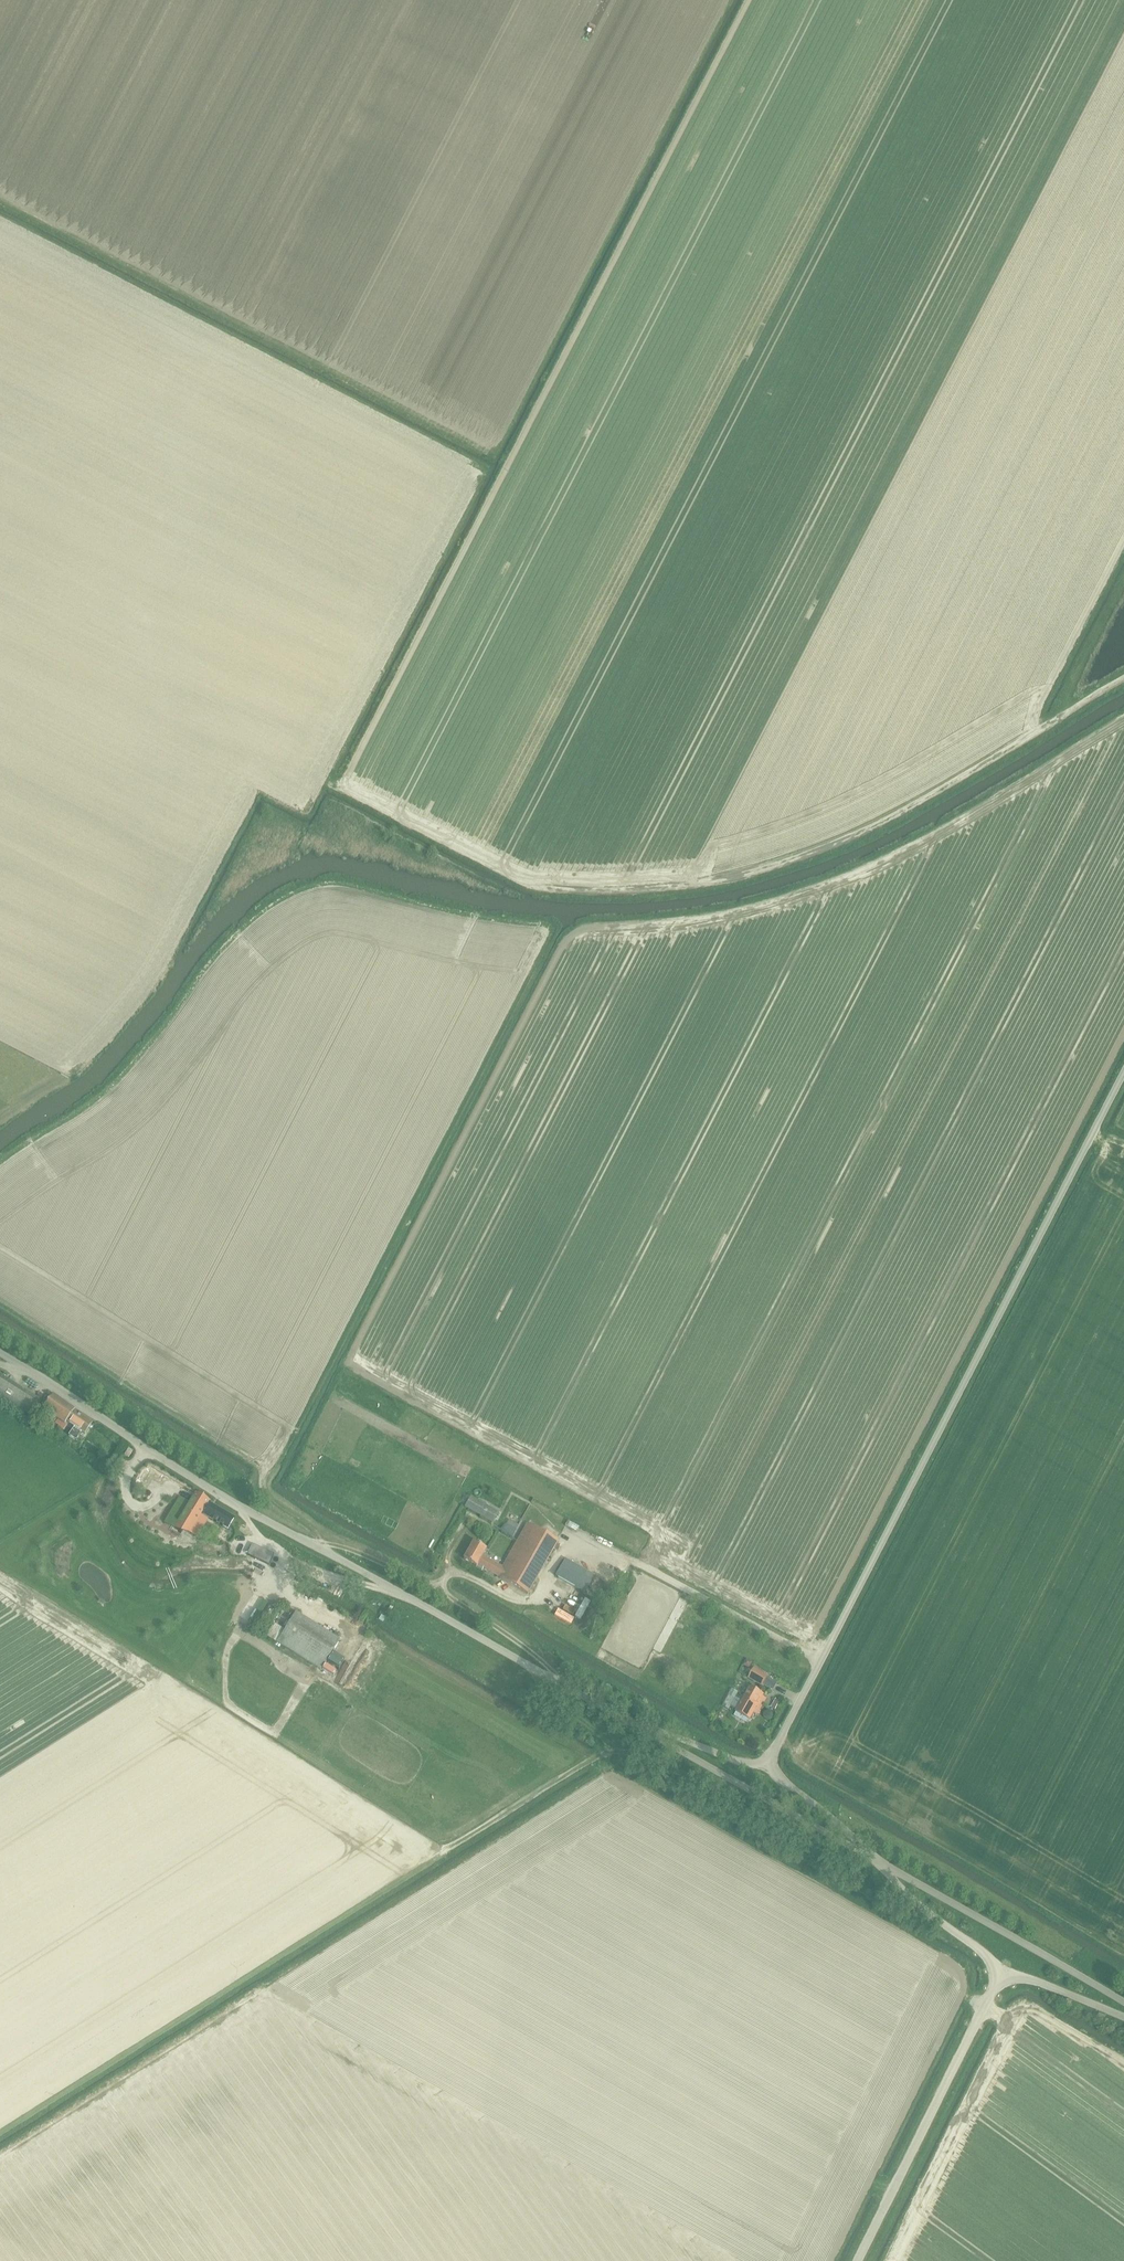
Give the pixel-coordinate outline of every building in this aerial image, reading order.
[(0,1374),(0,1396),(31,1416),(41,1401),(26,1391),(24,1395),(2,1381),(4,1377),(0,1374)] [(53,1394),(43,1409),(59,1420),(56,1423),(59,1426),(59,1427),(63,1430),(66,1426),(65,1424),(66,1421),(76,1428),(81,1432),(85,1434),(92,1423),(74,1410),(75,1410),(53,1394)] [(128,1458),(133,1451),(129,1449),(124,1455),(128,1458)] [(177,1509),(170,1521),(183,1529),(187,1523),(201,1531),(209,1518),(223,1526),(227,1529),(233,1518),(232,1518),(208,1503),(210,1500),(196,1492),(190,1503),(179,1497),(173,1507),(177,1509)] [(493,1522),(498,1513),(470,1497),(465,1507),(493,1522)] [(527,1594),(558,1541),(527,1524),(502,1567),(482,1556),(486,1549),(473,1542),(464,1559),(476,1566),(477,1564),(497,1576),(497,1577),(527,1594)] [(512,1537),(516,1530),(506,1525),(502,1531),(512,1537)] [(247,1554),(247,1555),(268,1565),(274,1554),(273,1554),(272,1555),(252,1545),(248,1555),(247,1554)] [(584,1593),(594,1576),(565,1559),(555,1576),(584,1593)] [(321,1670),(339,1640),(337,1639),(339,1636),(335,1633),(333,1636),(296,1613),(277,1642),(321,1670)] [(754,1669),(749,1678),(762,1686),(768,1676),(754,1669)] [(737,1710),(734,1716),(747,1723),(750,1717),(753,1713),(757,1715),(766,1699),(762,1696),(763,1694),(750,1687),(737,1710)] [(763,1712),(764,1717),(769,1720),(773,1718),(773,1712),(768,1710),(763,1712)]
